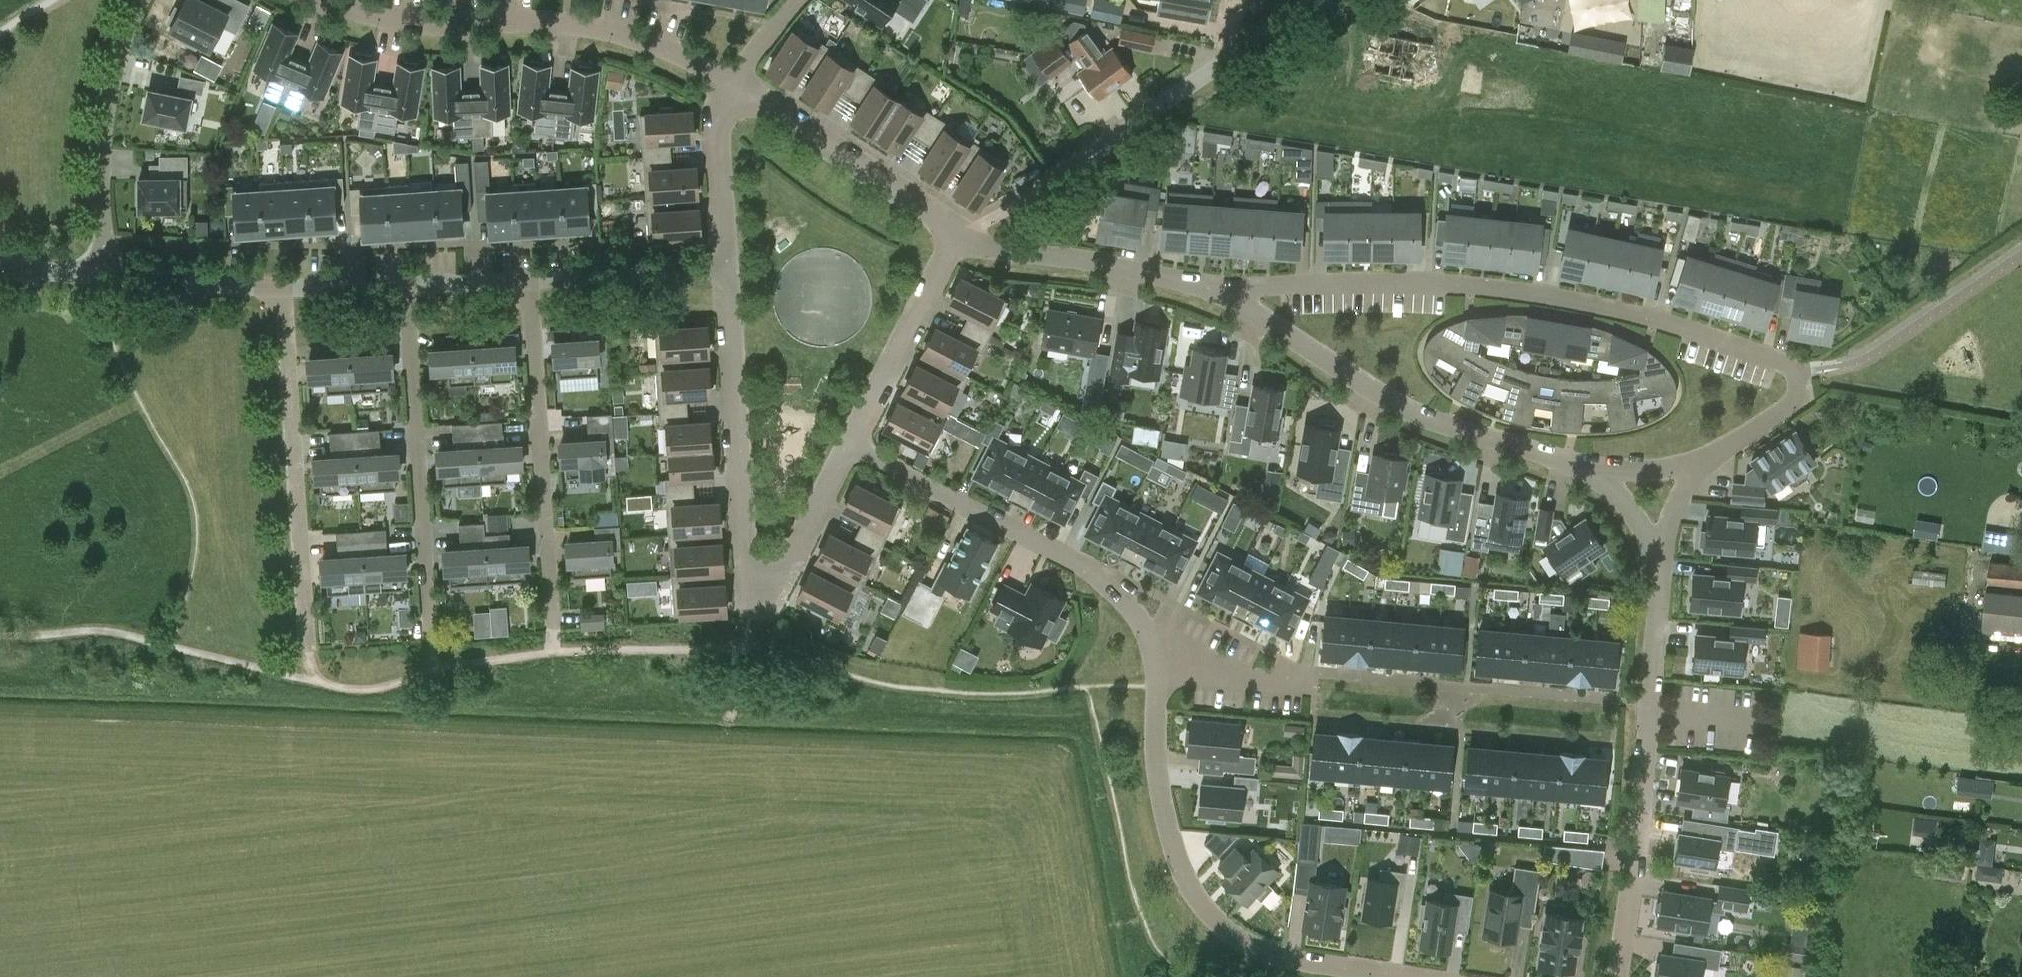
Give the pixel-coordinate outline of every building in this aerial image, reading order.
[(172,24),(169,29),(182,35),(180,39),(195,47),(197,43),(210,49),(222,24),(235,31),(248,6),(237,0),(213,0),(211,4),(202,0),(184,0),(180,9),(175,6),(167,22),(172,24)] [(853,2),(851,5),(867,15),(872,7),(886,17),(892,8),(913,22),(927,0),(850,0),(853,2)] [(1081,10),(1083,0),(1034,0),(1081,10)] [(1090,16),(1120,22),(1124,3),(1111,0),(1094,0),(1092,7),(1090,16)] [(1157,13),(1207,21),(1211,0),(1159,0),(1157,13)] [(1632,14),(1629,0),(1568,0),(1573,26),(1632,14)] [(1637,19),(1664,20),(1664,0),(1638,0),(1637,19)] [(269,13),(258,8),(252,19),(264,25),(269,13)] [(1125,79),(1127,81),(1131,78),(1131,75),(1133,74),(1113,46),(1107,51),(1098,38),(1089,26),(1084,30),(1078,21),(1071,26),(1116,86),(1125,79)] [(281,102),(298,60),(288,56),(297,34),(273,24),(255,68),(271,75),(263,94),(281,102)] [(1080,70),(1100,98),(1102,97),(1105,97),(1109,94),(1108,92),(1116,86),(1071,26),(1070,24),(1048,40),(1048,39),(1030,52),(1048,77),(1049,78),(1073,61),(1072,60),(1076,57),(1083,68),(1080,70)] [(1152,46),(1155,31),(1124,25),(1121,39),(1152,46)] [(1566,52),(1621,59),(1624,36),(1569,30),(1566,52)] [(817,73),(832,49),(825,44),(819,41),(816,46),(793,31),(768,69),(788,82),(800,62),(816,72),(817,73)] [(825,44),(832,49),(837,42),(830,38),(825,44)] [(298,60),(281,102),(299,109),(307,90),(323,97),(342,52),(318,42),(309,64),(298,60)] [(1693,47),(1665,42),(1661,69),(1689,74),(1693,47)] [(832,49),(817,73),(816,72),(803,92),(823,104),(835,85),(851,96),(867,72),(832,49)] [(360,127),(359,134),(374,137),(375,129),(383,85),(372,83),(375,60),(370,59),(370,55),(356,52),(356,56),(350,55),(342,103),(359,106),(356,126),(360,127)] [(1354,97),(1354,99),(1378,103),(1376,115),(1389,118),(1394,90),(1383,88),(1388,58),(1361,54),(1361,55),(1360,61),(1354,97)] [(394,87),(383,85),(375,129),(394,132),(398,112),(415,115),(423,68),(417,67),(418,63),(404,60),(403,64),(398,63),(394,87)] [(553,135),(558,91),(547,89),(550,66),(544,65),(544,61),(530,60),(530,64),(524,63),(519,111),(536,113),(534,133),(553,135)] [(471,90),(473,135),(473,149),(484,149),(483,135),(492,135),(491,114),(509,113),(507,65),(481,66),(482,90),(471,90)] [(558,91),(553,135),(572,138),(575,117),(593,119),(598,71),(592,70),(592,66),(578,65),(578,69),(572,68),(569,92),(558,91)] [(473,135),(471,90),(460,91),(459,67),(433,68),(435,116),(453,115),(453,136),(473,135)] [(606,87),(621,89),(624,72),(609,69),(606,87)] [(867,72),(851,96),(868,106),(857,123),(875,135),(898,100),(898,99),(897,100),(876,86),(880,80),(867,72)] [(144,110),(145,110),(143,118),(169,123),(169,125),(180,128),(181,125),(185,126),(192,91),(201,93),(204,81),(180,76),(176,95),(149,90),(147,98),(146,97),(144,110)] [(263,100),(259,110),(272,116),(276,106),(263,100)] [(898,100),(875,135),(876,136),(876,135),(894,147),(905,130),(921,140),(937,117),(924,108),(920,114),(898,100)] [(292,110),(283,106),(278,116),(288,120),(292,110)] [(642,156),(671,154),(670,135),(693,133),(691,110),(673,112),(673,106),(660,107),(660,113),(640,114),(642,156)] [(937,117),(921,140),(937,151),(925,171),(944,183),(956,164),(972,139),(937,117)] [(1204,130),(1202,139),(1217,141),(1218,132),(1204,130)] [(1231,144),(1232,134),(1218,132),(1217,141),(1231,144)] [(1166,148),(1175,150),(1177,135),(1168,134),(1166,148)] [(1258,159),(1259,148),(1261,139),(1247,137),(1245,146),(1244,158),(1258,159)] [(256,140),(257,149),(268,148),(267,139),(256,140)] [(956,164),(972,175),(959,194),(978,207),(1007,164),(972,141),(972,140),(972,139),(956,164)] [(1273,150),(1275,141),(1261,139),(1259,148),(1273,150)] [(1420,139),(1418,151),(1425,153),(1427,141),(1420,139)] [(398,140),(399,152),(407,152),(406,142),(398,140)] [(1203,141),(1202,151),(1214,151),(1215,141),(1203,141)] [(1427,141),(1425,153),(1433,154),(1435,142),(1427,141)] [(419,151),(418,144),(406,142),(407,152),(419,151)] [(292,143),(280,143),(281,152),(292,151),(292,143)] [(1311,180),(1312,148),(1281,143),(1280,159),(1296,159),(1295,179),(1311,180)] [(1150,148),(1147,166),(1159,168),(1163,151),(1150,148)] [(1317,148),(1316,176),(1333,177),(1333,151),(1317,148)] [(1473,148),(1471,160),(1479,162),(1481,150),(1473,148)] [(546,150),(547,159),(558,159),(557,149),(546,150)] [(1481,150),(1479,162),(1486,163),(1488,151),(1481,150)] [(671,154),(642,156),(645,198),(674,196),(674,197),(697,195),(695,172),(672,174),(671,154)] [(1507,154),(1505,166),(1513,167),(1515,156),(1507,154)] [(139,178),(139,210),(187,210),(187,156),(160,156),(160,165),(150,165),(150,178),(139,178)] [(534,156),(523,157),(524,166),(535,165),(534,156)] [(1372,167),(1373,158),(1359,156),(1358,165),(1372,167)] [(1373,158),(1372,167),(1386,170),(1387,161),(1373,158)] [(488,159),(482,160),(474,160),(476,190),(490,189),(488,159)] [(434,192),(437,228),(461,226),(460,209),(472,209),(469,161),(455,162),(457,190),(434,192)] [(1025,174),(1028,178),(1039,171),(1036,166),(1025,174)] [(1418,166),(1417,175),(1431,178),(1432,169),(1418,166)] [(1439,170),(1437,179),(1452,182),(1453,173),(1439,170)] [(1543,170),(1541,182),(1548,183),(1550,171),(1543,170)] [(1550,171),(1548,183),(1555,184),(1557,173),(1550,171)] [(1557,173),(1555,184),(1562,186),(1564,174),(1557,173)] [(1564,174),(1562,186),(1569,187),(1571,175),(1564,174)] [(1571,175),(1569,187),(1576,188),(1578,176),(1571,175)] [(307,179),(310,229),(335,227),(333,203),(344,202),(342,176),(307,179)] [(1578,176),(1576,188),(1583,189),(1585,177),(1578,176)] [(1497,190),(1498,181),(1484,178),(1483,187),(1497,190)] [(310,229),(307,179),(283,181),(286,230),(310,229)] [(286,230),(283,181),(259,182),(259,192),(262,232),(286,230)] [(539,231),(536,191),(536,181),(512,183),(512,193),(515,233),(539,231)] [(1498,181),(1497,190),(1511,192),(1512,183),(1498,181)] [(560,189),(563,229),(588,227),(586,207),(597,207),(596,182),(583,182),(584,188),(560,189)] [(413,230),(410,193),(409,183),(385,185),(385,195),(386,195),(389,231),(413,230)] [(262,232),(259,192),(236,194),(235,185),(223,185),(225,215),(236,214),(237,234),(262,232)] [(389,231),(386,195),(385,195),(363,196),(362,187),(350,188),(351,210),(362,209),(364,233),(389,231)] [(1099,219),(1096,237),(1109,239),(1110,236),(1136,240),(1139,221),(1152,223),(1158,192),(1126,187),(1124,199),(1107,196),(1103,220),(1099,219)] [(1543,188),(1542,197),(1556,200),(1558,191),(1543,188)] [(563,229),(560,189),(536,191),(539,231),(563,229)] [(1654,189),(1652,201),(1659,202),(1661,190),(1654,189)] [(1661,190),(1659,202),(1666,203),(1668,191),(1661,190)] [(1668,191),(1666,203),(1673,204),(1675,193),(1668,191)] [(437,228),(434,192),(410,193),(413,230),(437,228)] [(1187,245),(1209,247),(1212,208),(1213,193),(1191,192),(1190,206),(1187,245)] [(1563,192),(1562,201),(1576,203),(1577,194),(1563,192)] [(1727,192),(1725,203),(1733,205),(1735,193),(1727,192)] [(515,233),(512,193),(488,194),(491,234),(515,233)] [(1675,193),(1673,204),(1680,206),(1682,194),(1675,193)] [(1682,194),(1680,206),(1687,207),(1689,195),(1682,194)] [(1689,195),(1687,207),(1694,208),(1696,196),(1689,195)] [(674,196),(645,198),(648,240),(700,237),(698,214),(675,215),(674,197),(674,196)] [(1251,250),(1255,197),(1233,196),(1232,209),(1233,209),(1230,248),(1251,250)] [(1754,196),(1752,208),(1760,209),(1762,197),(1754,196)] [(1273,252),(1276,213),(1277,199),(1255,197),(1251,250),(1273,252)] [(1762,197),(1760,209),(1767,211),(1769,199),(1762,197)] [(1621,211),(1623,202),(1608,199),(1607,208),(1621,211)] [(1350,254),(1350,219),(1350,201),(1328,201),(1328,253),(1350,254)] [(1372,254),(1372,214),(1372,201),(1350,201),(1350,219),(1350,254),(1372,254)] [(1623,202),(1621,211),(1635,213),(1636,204),(1623,202)] [(1468,258),(1472,219),(1474,205),(1451,203),(1449,219),(1438,218),(1435,238),(1447,239),(1446,255),(1468,258)] [(1165,243),(1187,245),(1190,206),(1168,204),(1165,243)] [(1807,205),(1805,217),(1813,218),(1815,206),(1807,205)] [(1815,206),(1813,218),(1821,220),(1823,208),(1815,206)] [(1233,209),(1232,209),(1212,208),(1209,247),(1230,248),(1233,209)] [(1667,209),(1666,218),(1680,221),(1682,212),(1667,209)] [(1276,213),(1273,252),(1296,253),(1299,214),(1276,213)] [(1689,213),(1688,213),(1681,237),(1694,241),(1701,216),(1689,213)] [(1393,254),(1394,226),(1394,214),(1372,214),(1372,254),(1393,254)] [(1394,214),(1394,226),(1393,254),(1416,254),(1416,215),(1394,214)] [(1489,260),(1494,221),(1472,219),(1468,258),(1489,260)] [(1744,232),(1745,223),(1731,220),(1730,229),(1744,232)] [(193,221),(193,235),(208,235),(208,221),(193,221)] [(1511,262),(1513,245),(1515,223),(1494,221),(1489,260),(1511,262)] [(1513,245),(1511,262),(1533,265),(1534,255),(1546,257),(1549,227),(1515,223),(1513,245)] [(1745,223),(1744,232),(1758,234),(1759,225),(1745,223)] [(1781,229),(1779,238),(1793,240),(1795,231),(1781,229)] [(1585,274),(1593,236),(1571,231),(1563,270),(1585,274)] [(1631,264),(1627,284),(1649,289),(1660,237),(1638,232),(1636,245),(1631,264)] [(1606,279),(1610,261),(1614,241),(1593,236),(1585,274),(1606,279)] [(1627,284),(1631,264),(1636,245),(1614,241),(1610,261),(1606,279),(1605,283),(1617,286),(1618,282),(1627,284)] [(1720,309),(1729,280),(1736,259),(1715,253),(1711,266),(1699,303),(1720,309)] [(1680,289),(1678,296),(1679,297),(1678,301),(1689,304),(1690,300),(1699,303),(1711,266),(1689,259),(1688,262),(1680,260),(1672,287),(1680,289)] [(1741,316),(1751,283),(1752,278),(1756,266),(1736,259),(1729,280),(1720,309),(1741,316)] [(963,326),(988,339),(1007,301),(961,278),(951,298),(972,309),(963,326)] [(1752,278),(1751,283),(1741,316),(1762,322),(1774,285),(1752,278)] [(1787,278),(1782,309),(1795,312),(1792,331),(1817,335),(1817,339),(1830,342),(1833,323),(1829,322),(1833,299),(1816,296),(1818,284),(1787,278)] [(1099,318),(1048,309),(1042,345),(1093,354),(1099,318)] [(1500,342),(1500,341),(1511,343),(1516,313),(1504,313),(1493,313),(1488,314),(1488,315),(1489,315),(1488,321),(1472,318),(1473,317),(1473,316),(1472,316),(1464,318),(1460,319),(1454,321),(1449,324),(1445,326),(1442,327),(1437,330),(1464,345),(1465,336),(1500,342)] [(1521,345),(1521,346),(1553,352),(1559,317),(1549,315),(1549,316),(1550,316),(1549,321),(1528,317),(1529,314),(1530,314),(1530,313),(1524,313),(1516,313),(1511,343),(1521,345)] [(1585,357),(1585,356),(1596,358),(1602,327),(1595,325),(1587,323),(1587,324),(1588,325),(1588,327),(1567,324),(1568,320),(1569,320),(1569,319),(1559,317),(1553,352),(1585,357)] [(1116,344),(1111,378),(1129,381),(1130,373),(1160,377),(1162,361),(1164,361),(1167,344),(1165,343),(1167,327),(1159,325),(1160,321),(1145,319),(1144,323),(1136,322),(1132,347),(1116,344)] [(685,369),(685,368),(684,350),(707,349),(706,326),(654,329),(657,370),(656,370),(656,371),(685,369)] [(963,373),(963,372),(975,349),(981,353),(988,339),(963,326),(954,343),(933,333),(923,353),(943,364),(944,363),(963,373)] [(1639,375),(1656,372),(1670,370),(1665,365),(1662,361),(1659,358),(1656,356),(1652,353),(1649,350),(1645,348),(1640,345),(1640,346),(1640,347),(1625,344),(1626,338),(1627,339),(1627,338),(1621,335),(1615,332),(1606,329),(1602,327),(1596,358),(1606,359),(1606,360),(1640,367),(1639,375)] [(1467,382),(1473,384),(1487,358),(1464,345),(1437,330),(1435,331),(1433,333),(1431,335),(1429,338),(1427,341),(1426,344),(1425,346),(1423,350),(1423,352),(1423,354),(1423,356),(1423,359),(1424,361),(1425,364),(1426,367),(1427,369),(1428,371),(1429,371),(1429,370),(1437,355),(1463,369),(1451,392),(1450,392),(1449,393),(1450,393),(1458,398),(1467,382)] [(581,335),(582,339),(555,341),(555,347),(557,347),(558,358),(556,358),(556,365),(558,364),(559,377),(598,374),(598,363),(601,363),(600,349),(604,349),(603,334),(581,335)] [(473,360),(474,383),(512,380),(511,368),(513,368),(513,362),(511,362),(510,350),(512,350),(512,344),(485,346),(484,342),(471,343),(473,360)] [(474,383),(473,360),(471,343),(459,344),(459,348),(432,349),(432,355),(434,355),(435,367),(433,367),(433,373),(448,372),(449,385),(474,383)] [(1186,364),(1181,394),(1217,400),(1216,404),(1231,407),(1236,379),(1222,377),(1226,353),(1194,348),(1191,364),(1186,364)] [(349,351),(349,360),(351,391),(389,389),(389,376),(391,376),(390,370),(388,370),(387,358),(389,358),(389,352),(362,354),(362,350),(349,351)] [(349,360),(349,351),(336,352),(336,356),(309,358),(310,364),(312,364),(313,375),(310,375),(311,382),(325,381),(326,393),(351,391),(349,360)] [(1514,402),(1520,403),(1529,372),(1487,358),(1473,384),(1467,382),(1458,398),(1465,403),(1474,407),(1474,406),(1474,405),(1487,381),(1509,388),(1501,416),(1500,416),(1500,417),(1509,420),(1514,402)] [(1107,362),(1091,360),(1086,389),(1102,392),(1107,362)] [(640,371),(656,371),(655,362),(639,363),(640,371)] [(924,400),(944,410),(956,387),(962,390),(969,376),(963,372),(963,373),(944,363),(943,364),(935,381),(914,370),(903,390),(924,401),(924,400)] [(659,412),(687,410),(686,391),(709,390),(708,367),(685,368),(685,369),(656,371),(659,412)] [(1618,410),(1624,409),(1627,427),(1631,426),(1637,425),(1636,424),(1635,424),(1631,398),(1661,393),(1664,411),(1663,411),(1664,412),(1666,411),(1668,408),(1670,406),(1672,403),(1673,401),(1675,398),(1675,395),(1676,393),(1676,390),(1676,388),(1676,386),(1675,383),(1675,381),(1674,378),(1673,377),(1672,374),(1670,370),(1656,372),(1639,375),(1613,380),(1618,410)] [(1014,382),(1021,386),(1027,375),(1019,371),(1013,381),(1014,382)] [(1531,424),(1530,424),(1535,406),(1552,409),(1551,427),(1550,427),(1549,428),(1550,429),(1551,429),(1552,429),(1553,429),(1554,429),(1555,429),(1556,429),(1557,429),(1558,430),(1559,430),(1560,430),(1561,430),(1562,430),(1563,430),(1564,430),(1565,430),(1566,430),(1567,430),(1568,430),(1569,431),(1570,431),(1571,431),(1573,412),(1567,411),(1570,379),(1569,379),(1529,372),(1520,403),(1514,402),(1509,420),(1510,420),(1511,420),(1511,421),(1512,421),(1513,421),(1514,421),(1515,422),(1516,422),(1517,422),(1518,422),(1519,423),(1520,423),(1521,423),(1522,423),(1523,424),(1524,424),(1525,424),(1526,424),(1527,425),(1528,425),(1529,425),(1530,425),(1531,425),(1531,424)] [(1624,409),(1618,410),(1613,380),(1570,379),(1567,411),(1573,412),(1571,431),(1581,431),(1581,430),(1580,430),(1583,401),(1606,401),(1610,429),(1609,429),(1609,430),(1617,429),(1627,427),(1624,409)] [(1235,410),(1228,449),(1249,453),(1253,432),(1278,437),(1282,416),(1278,415),(1283,389),(1253,384),(1249,412),(1235,410)] [(1044,397),(1039,407),(1052,414),(1057,404),(1044,397)] [(924,400),(924,401),(916,418),(895,407),(884,428),(900,436),(898,441),(909,447),(912,442),(930,451),(950,413),(944,410),(924,400)] [(587,427),(613,425),(612,413),(608,413),(608,405),(597,406),(598,414),(587,415),(587,427)] [(615,414),(624,413),(623,405),(614,405),(615,414)] [(1112,422),(1114,408),(1101,406),(1098,419),(1112,422)] [(670,452),(711,449),(711,448),(710,448),(709,427),(689,428),(687,410),(659,412),(660,426),(667,426),(669,453),(670,453),(670,452)] [(1073,418),(1063,413),(1059,421),(1069,426),(1073,418)] [(959,420),(950,416),(945,425),(954,429),(959,420)] [(998,486),(1017,451),(996,440),(1004,424),(993,418),(981,441),(991,446),(976,475),(998,486)] [(477,422),(478,435),(502,433),(502,420),(477,422)] [(1103,427),(1115,432),(1116,423),(1104,421),(1103,427)] [(478,435),(477,422),(452,424),(453,436),(478,435)] [(1321,422),(1320,426),(1306,424),(1299,466),(1298,473),(1319,477),(1316,497),(1341,501),(1342,493),(1348,459),(1334,457),(1338,429),(1335,429),(1336,425),(1321,422)] [(616,474),(613,425),(587,427),(588,439),(561,441),(562,447),(564,447),(565,459),(563,459),(563,465),(565,465),(566,477),(616,474)] [(1135,440),(1157,441),(1157,427),(1136,425),(1135,440)] [(379,429),(357,430),(354,430),(355,443),(380,441),(379,429)] [(355,443),(354,430),(329,432),(330,445),(355,443)] [(1788,479),(1791,483),(1795,484),(1807,477),(1808,471),(1805,467),(1815,461),(1795,431),(1751,460),(1755,466),(1748,471),(1749,472),(1748,485),(1734,483),(1732,499),(1762,502),(1764,486),(1767,484),(1771,490),(1788,479)] [(502,433),(478,435),(481,483),(506,481),(506,470),(518,469),(518,468),(520,468),(520,462),(517,462),(517,450),(519,450),(518,444),(503,445),(502,433)] [(478,435),(453,436),(454,448),(439,449),(439,455),(441,455),(442,467),(440,467),(440,473),(442,473),(443,485),(481,483),(478,435)] [(1107,435),(1103,443),(1113,448),(1117,440),(1107,435)] [(1163,439),(1160,455),(1168,456),(1183,459),(1185,442),(1163,439)] [(380,441),(355,443),(358,491),(396,489),(395,476),(397,476),(397,470),(395,470),(394,458),(396,458),(396,452),(381,453),(380,441)] [(355,443),(330,445),(331,457),(316,458),(316,464),(319,463),(319,475),(317,475),(318,481),(320,481),(321,494),(358,491),(355,443)] [(1121,443),(1117,451),(1127,456),(1131,448),(1121,443)] [(665,493),(694,491),(693,472),(713,471),(711,449),(670,452),(670,453),(671,478),(664,478),(665,493)] [(928,455),(919,450),(913,463),(922,467),(928,455)] [(1017,451),(998,486),(1009,492),(1007,496),(1017,502),(1038,462),(1017,451)] [(1368,478),(1357,476),(1351,508),(1376,512),(1379,499),(1383,500),(1384,495),(1398,498),(1400,485),(1404,484),(1406,474),(1403,471),(1405,459),(1397,457),(1395,453),(1386,451),(1383,455),(1375,453),(1371,476),(1368,478)] [(1156,465),(1173,474),(1177,466),(1160,457),(1156,465)] [(1038,462),(1017,502),(1028,507),(1030,503),(1041,508),(1059,473),(1038,462)] [(1177,466),(1173,474),(1183,479),(1187,471),(1177,466)] [(1077,482),(1059,473),(1041,508),(1063,520),(1076,494),(1087,499),(1099,475),(1084,468),(1077,482)] [(1420,501),(1422,502),(1420,515),(1432,517),(1431,521),(1448,524),(1446,537),(1464,540),(1471,498),(1460,496),(1458,493),(1460,479),(1444,476),(1444,472),(1431,470),(1430,474),(1427,474),(1424,488),(1422,488),(1420,501)] [(1110,544),(1129,508),(1110,499),(1117,486),(1103,479),(1091,501),(1102,506),(1088,533),(1110,544)] [(1198,482),(1191,495),(1222,511),(1225,506),(1229,498),(1219,493),(1198,482)] [(857,532),(882,545),(902,507),(883,498),(886,493),(874,487),(872,492),(856,484),(845,504),(866,515),(857,532)] [(1267,485),(1265,496),(1278,498),(1280,487),(1267,485)] [(668,533),(696,531),(696,532),(720,531),(718,508),(695,509),(694,491),(665,493),(668,533)] [(1477,511),(1470,547),(1488,550),(1489,542),(1493,543),(1501,544),(1505,541),(1506,537),(1521,540),(1528,498),(1496,493),(1493,513),(1477,511)] [(1233,500),(1221,524),(1234,530),(1246,507),(1233,500)] [(1701,530),(1699,545),(1704,545),(1704,549),(1752,553),(1754,530),(1763,531),(1764,522),(1775,523),(1776,508),(1742,504),(1741,518),(1707,515),(1706,530),(1701,530)] [(929,505),(920,523),(940,534),(950,516),(929,505)] [(1539,507),(1534,535),(1544,536),(1549,543),(1544,547),(1563,575),(1578,564),(1584,574),(1595,566),(1589,557),(1603,548),(1584,520),(1559,537),(1551,525),(1554,510),(1539,507)] [(1129,508),(1110,544),(1121,549),(1119,554),(1129,559),(1150,519),(1129,508)] [(1873,522),(1875,511),(1858,508),(1856,519),(1873,522)] [(488,514),(489,530),(508,529),(507,513),(488,514)] [(1150,519),(1129,559),(1140,565),(1142,561),(1153,566),(1171,530),(1150,519)] [(1937,539),(1940,523),(1917,519),(1914,535),(1937,539)] [(460,536),(484,534),(484,522),(459,524),(460,536)] [(1287,528),(1277,523),(1273,531),(1283,536),(1287,528)] [(572,564),(573,577),(612,574),(611,571),(616,571),(615,561),(611,561),(610,549),(621,549),(620,525),(594,527),(595,539),(568,541),(569,547),(571,547),(572,558),(569,558),(570,565),(572,564)] [(946,563),(937,579),(969,596),(978,579),(982,577),(985,573),(987,569),(988,564),(988,559),(997,543),(968,528),(949,564),(946,563)] [(361,530),(362,543),(387,541),(386,529),(361,530)] [(1301,529),(1296,537),(1306,542),(1310,534),(1301,529)] [(362,543),(361,530),(336,532),(337,544),(362,543)] [(1171,530),(1153,566),(1175,577),(1193,541),(1171,530)] [(678,574),(699,572),(699,573),(723,572),(721,549),(698,550),(696,532),(696,531),(668,533),(669,548),(676,547),(678,573),(678,574)] [(1337,535),(1332,531),(1325,533),(1322,539),(1331,543),(1337,535)] [(484,534),(488,583),(525,580),(525,568),(527,567),(526,561),(524,562),(523,550),(526,550),(525,543),(510,545),(509,532),(484,534)] [(833,567),(863,582),(857,578),(869,555),(875,558),(882,545),(857,532),(848,549),(827,539),(817,559),(833,567)] [(1354,532),(1342,532),(1342,545),(1355,544),(1354,532)] [(2021,555),(2021,539),(1990,534),(1990,536),(1970,533),(1969,541),(1982,543),(1982,548),(1987,549),(2021,555)] [(484,534),(460,536),(460,548),(445,549),(446,555),(448,555),(449,567),(446,567),(447,573),(449,573),(450,585),(488,583),(484,534)] [(387,541),(362,543),(365,591),(403,588),(402,576),(404,576),(404,570),(402,570),(401,558),(403,558),(403,552),(387,553),(387,541)] [(362,543),(337,544),(338,556),(323,557),(323,563),(325,563),(326,575),(324,575),(324,581),(327,581),(327,594),(365,591),(362,543)] [(1327,543),(1307,581),(1322,588),(1328,572),(1339,550),(1327,543)] [(1440,547),(1436,571),(1460,575),(1464,552),(1440,547)] [(1465,573),(1478,574),(1479,553),(1466,553),(1465,573)] [(1222,602),(1240,566),(1219,555),(1200,590),(1222,602)] [(1347,559),(1342,567),(1353,573),(1358,564),(1347,558),(1347,559)] [(2021,633),(2021,564),(1990,560),(1983,629),(2021,633)] [(1690,608),(1738,612),(1741,580),(1755,581),(1756,566),(1728,563),(1727,577),(1694,574),(1690,608)] [(1363,579),(1363,578),(1368,570),(1358,564),(1353,573),(1363,579)] [(1240,566),(1222,602),(1233,607),(1231,611),(1241,617),(1262,577),(1240,566)] [(833,567),(824,584),(808,576),(798,596),(814,604),(811,610),(823,615),(825,610),(844,620),(863,582),(833,567)] [(699,572),(678,574),(678,573),(671,574),(674,616),(725,612),(724,589),(701,591),(699,573),(699,572)] [(1262,577),(1241,617),(1252,622),(1254,618),(1265,624),(1283,588),(1262,577)] [(1397,589),(1398,579),(1385,577),(1384,587),(1397,589)] [(1398,579),(1397,589),(1408,590),(1409,580),(1398,579)] [(939,591),(919,580),(903,612),(923,623),(939,591)] [(628,595),(639,595),(638,581),(627,582),(628,595)] [(1442,593),(1443,583),(1431,582),(1430,592),(1442,593)] [(1443,583),(1442,593),(1454,594),(1455,584),(1443,583)] [(1004,585),(992,608),(1016,620),(1011,629),(1039,643),(1044,634),(1051,638),(1058,635),(1064,624),(1062,617),(1054,613),(1061,599),(1034,585),(1026,600),(1019,596),(1020,593),(1004,585)] [(1505,598),(1506,588),(1494,587),(1493,597),(1505,598)] [(1283,588),(1265,624),(1287,635),(1305,599),(1283,588)] [(1506,588),(1505,598),(1517,599),(1518,589),(1506,588)] [(1551,602),(1552,592),(1540,591),(1539,601),(1551,602)] [(1552,592),(1551,602),(1563,603),(1564,593),(1552,592)] [(1596,606),(1597,596),(1585,595),(1584,605),(1596,606)] [(1597,596),(1596,606),(1608,607),(1609,597),(1597,596)] [(1787,627),(1789,613),(1776,612),(1775,625),(1787,627)] [(640,613),(631,614),(631,623),(641,622),(640,613)] [(1548,636),(1544,674),(1567,676),(1571,638),(1562,638),(1564,614),(1550,613),(1548,636)] [(604,615),(580,616),(581,628),(605,627),(604,615)] [(1344,660),(1348,618),(1324,616),(1321,654),(1344,656),(1344,660)] [(492,620),(493,635),(509,633),(507,618),(492,620)] [(1367,662),(1371,620),(1348,618),(1344,660),(1367,662)] [(1390,660),(1394,622),(1371,620),(1367,662),(1368,662),(1368,658),(1390,660)] [(1413,662),(1416,624),(1394,622),(1390,660),(1413,662)] [(1436,664),(1439,626),(1416,624),(1413,662),(1436,664)] [(1729,638),(1696,635),(1693,668),(1741,673),(1744,640),(1763,642),(1764,628),(1730,625),(1729,638)] [(487,627),(481,627),(474,628),(475,637),(493,635),(492,626),(487,627)] [(1439,626),(1436,664),(1459,666),(1463,629),(1439,626)] [(356,641),(366,641),(365,630),(360,630),(355,636),(356,641)] [(1499,670),(1502,632),(1479,630),(1475,668),(1499,670)] [(1502,632),(1499,670),(1522,672),(1525,634),(1502,632)] [(1828,669),(1831,634),(1799,632),(1796,666),(1828,669)] [(880,654),(887,639),(876,634),(869,648),(880,654)] [(1525,634),(1522,672),(1544,674),(1548,636),(1525,634)] [(1571,638),(1567,680),(1590,682),(1593,640),(1571,638)] [(1593,640),(1590,682),(1591,678),(1613,680),(1617,643),(1593,640)] [(960,644),(952,660),(970,669),(978,653),(960,644)] [(950,667),(959,672),(962,667),(953,662),(950,667)] [(1186,729),(1185,744),(1189,744),(1188,754),(1223,757),(1222,769),(1254,772),(1256,756),(1237,754),(1239,725),(1191,720),(1190,730),(1186,729)] [(1334,774),(1338,732),(1337,732),(1337,736),(1314,734),(1311,771),(1334,774)] [(1338,732),(1334,774),(1357,776),(1361,734),(1338,732)] [(1383,740),(1361,738),(1361,734),(1357,776),(1380,778),(1383,740)] [(1383,740),(1380,778),(1403,780),(1406,742),(1383,740)] [(1406,742),(1403,780),(1426,782),(1429,744),(1406,742)] [(1429,744),(1426,782),(1449,784),(1452,746),(1429,744)] [(1488,787),(1492,750),(1468,748),(1465,785),(1488,787)] [(1511,790),(1515,752),(1492,750),(1488,787),(1511,790)] [(1534,792),(1537,754),(1515,752),(1511,790),(1534,792)] [(1557,794),(1560,752),(1559,756),(1537,754),(1534,792),(1557,794)] [(1579,796),(1583,754),(1560,752),(1557,794),(1579,796)] [(1272,774),(1303,777),(1305,754),(1293,753),(1292,765),(1273,763),(1272,774)] [(1583,754),(1579,796),(1603,798),(1606,760),(1583,758),(1584,754),(1583,754)] [(1834,772),(1836,761),(1820,759),(1819,771),(1834,772)] [(1681,768),(1676,801),(1700,804),(1698,816),(1727,821),(1729,802),(1724,801),(1728,776),(1723,775),(1724,771),(1711,769),(1710,773),(1681,768)] [(1201,784),(1198,814),(1209,815),(1208,820),(1223,821),(1223,816),(1240,818),(1243,788),(1257,789),(1258,777),(1234,775),(1233,787),(1201,784)] [(1983,779),(1960,776),(1959,787),(1982,790),(1983,779)] [(1318,817),(1321,817),(1330,818),(1331,808),(1319,807),(1318,817)] [(1331,808),(1330,818),(1342,819),(1343,809),(1331,808)] [(1364,821),(1376,822),(1377,812),(1365,811),(1364,821)] [(1376,822),(1388,823),(1389,813),(1377,812),(1376,822)] [(1422,826),(1423,816),(1410,815),(1409,825),(1422,826)] [(1912,831),(1936,834),(1938,818),(1914,815),(1912,831)] [(1434,817),(1423,816),(1422,826),(1433,827),(1434,817)] [(1484,832),(1485,822),(1473,821),(1472,831),(1484,832)] [(1300,822),(1297,861),(1317,863),(1320,823),(1300,822)] [(1485,822),(1484,832),(1496,833),(1497,823),(1485,822)] [(1324,823),(1323,839),(1361,840),(1361,824),(1324,823)] [(1676,856),(1675,860),(1691,863),(1690,868),(1707,870),(1708,865),(1713,866),(1716,846),(1735,849),(1738,828),(1706,823),(1703,836),(1680,833),(1679,837),(1677,837),(1674,855),(1676,856)] [(1530,836),(1531,826),(1519,825),(1518,835),(1530,836)] [(1531,826),(1530,836),(1542,837),(1543,827),(1531,826)] [(1575,840),(1576,830),(1564,829),(1563,839),(1575,840)] [(1576,830),(1575,840),(1587,841),(1588,831),(1576,830)] [(1418,855),(1421,836),(1399,833),(1396,852),(1418,855)] [(1237,836),(1214,834),(1204,845),(1217,858),(1237,836)] [(1982,838),(1978,864),(1993,865),(1996,840),(1982,838)] [(1604,849),(1544,844),(1542,859),(1581,865),(1584,848),(1604,850),(1604,849)] [(1229,875),(1223,882),(1247,903),(1255,894),(1261,900),(1272,888),(1266,882),(1277,870),(1253,849),(1246,857),(1235,847),(1218,865),(1229,875)] [(1940,861),(1938,873),(1963,877),(1965,865),(1940,861)] [(2003,881),(2005,867),(1993,865),(1978,864),(1977,878),(2003,881)] [(1483,935),(1515,940),(1521,900),(1535,903),(1540,870),(1515,866),(1511,889),(1507,892),(1490,890),(1483,935)] [(1368,877),(1362,917),(1391,921),(1393,909),(1399,910),(1405,871),(1380,867),(1378,879),(1368,877)] [(1312,881),(1304,928),(1336,933),(1343,885),(1312,881)] [(1657,903),(1656,912),(1659,916),(1657,924),(1673,926),(1673,930),(1686,932),(1687,928),(1704,931),(1707,910),(1723,913),(1724,905),(1745,908),(1747,890),(1719,886),(1717,900),(1710,899),(1662,892),(1661,900),(1657,903)] [(1422,904),(1418,925),(1423,926),(1420,946),(1449,950),(1453,922),(1467,924),(1471,896),(1446,892),(1445,902),(1427,899),(1426,904),(1422,904)] [(1539,943),(1541,943),(1541,945),(1538,964),(1545,965),(1545,966),(1548,966),(1549,970),(1561,972),(1563,969),(1566,969),(1573,970),(1576,950),(1577,950),(1579,934),(1581,918),(1546,913),(1543,928),(1543,930),(1541,929),(1539,943)] [(1655,973),(1658,975),(1657,976),(1700,976),(1702,966),(1718,969),(1721,949),(1692,944),(1690,958),(1661,953),(1660,961),(1656,963),(1655,973)] [(1807,961),(1808,950),(1790,948),(1789,959),(1807,961)] [(1781,963),(1779,976),(1802,976),(1804,966),(1781,963)]
